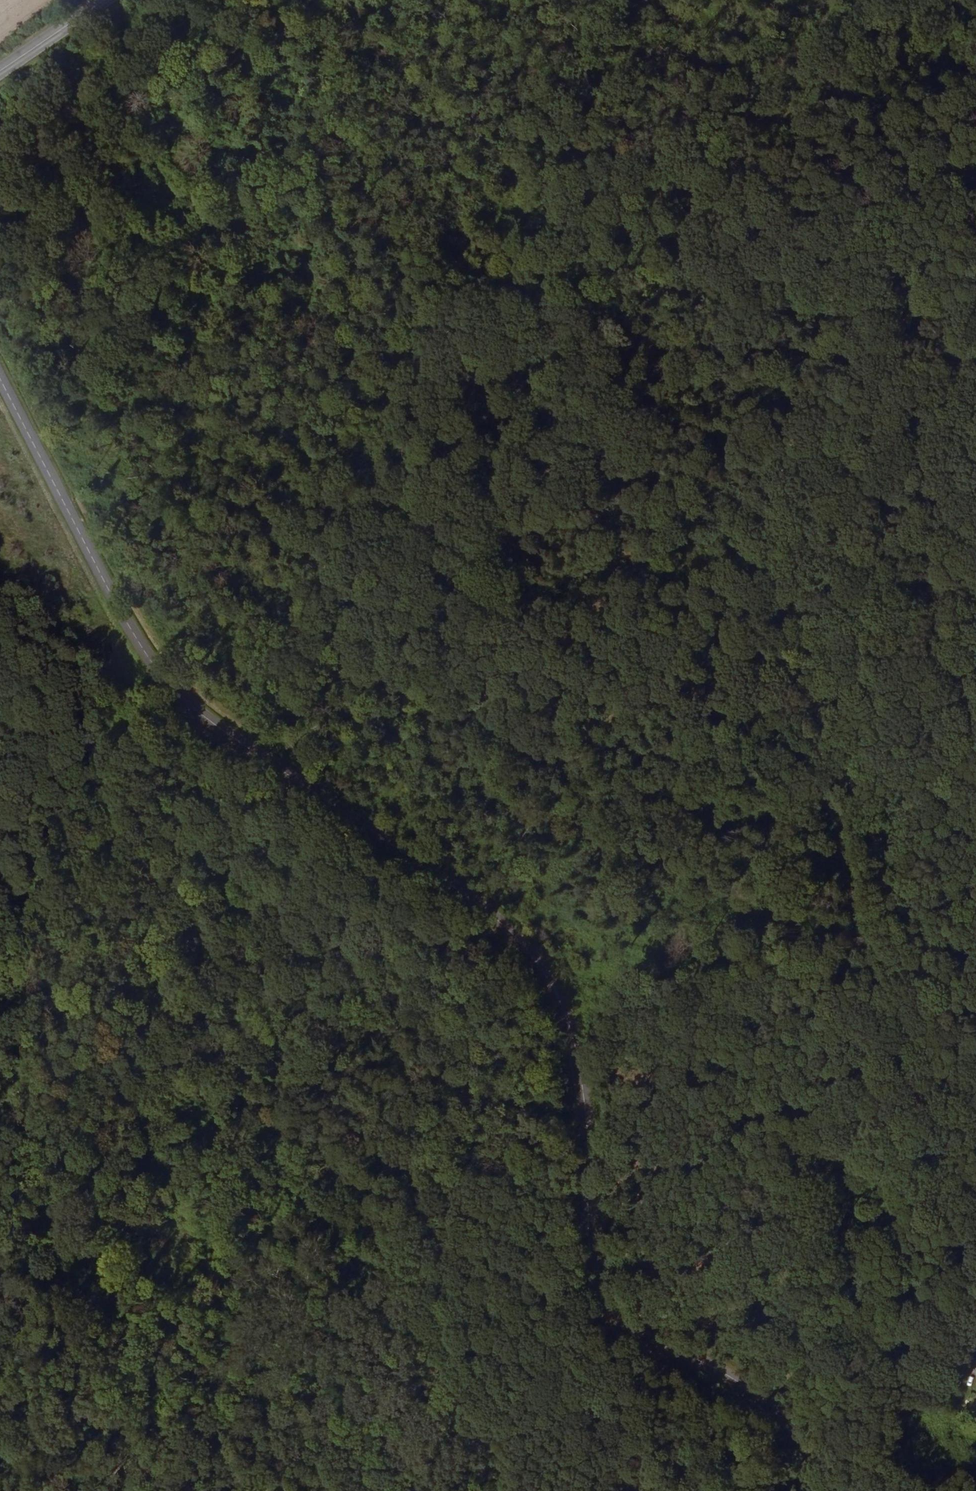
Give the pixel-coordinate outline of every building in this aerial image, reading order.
[(966,1397),(975,1401),(975,1375),(966,1397)]
